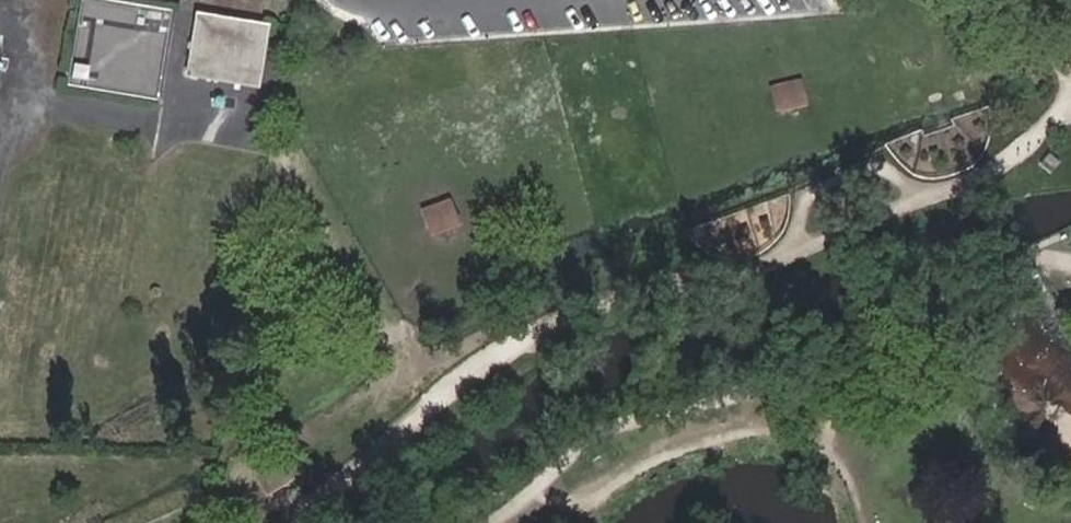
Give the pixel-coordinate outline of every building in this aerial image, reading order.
[(170,11),(101,0),(82,0),(67,84),(156,99),(170,11)] [(257,86),(265,26),(198,15),(189,74),(257,86)] [(803,78),(771,87),(778,114),(810,105),(803,78)] [(453,201),(421,209),(428,236),(460,228),(453,201)]
